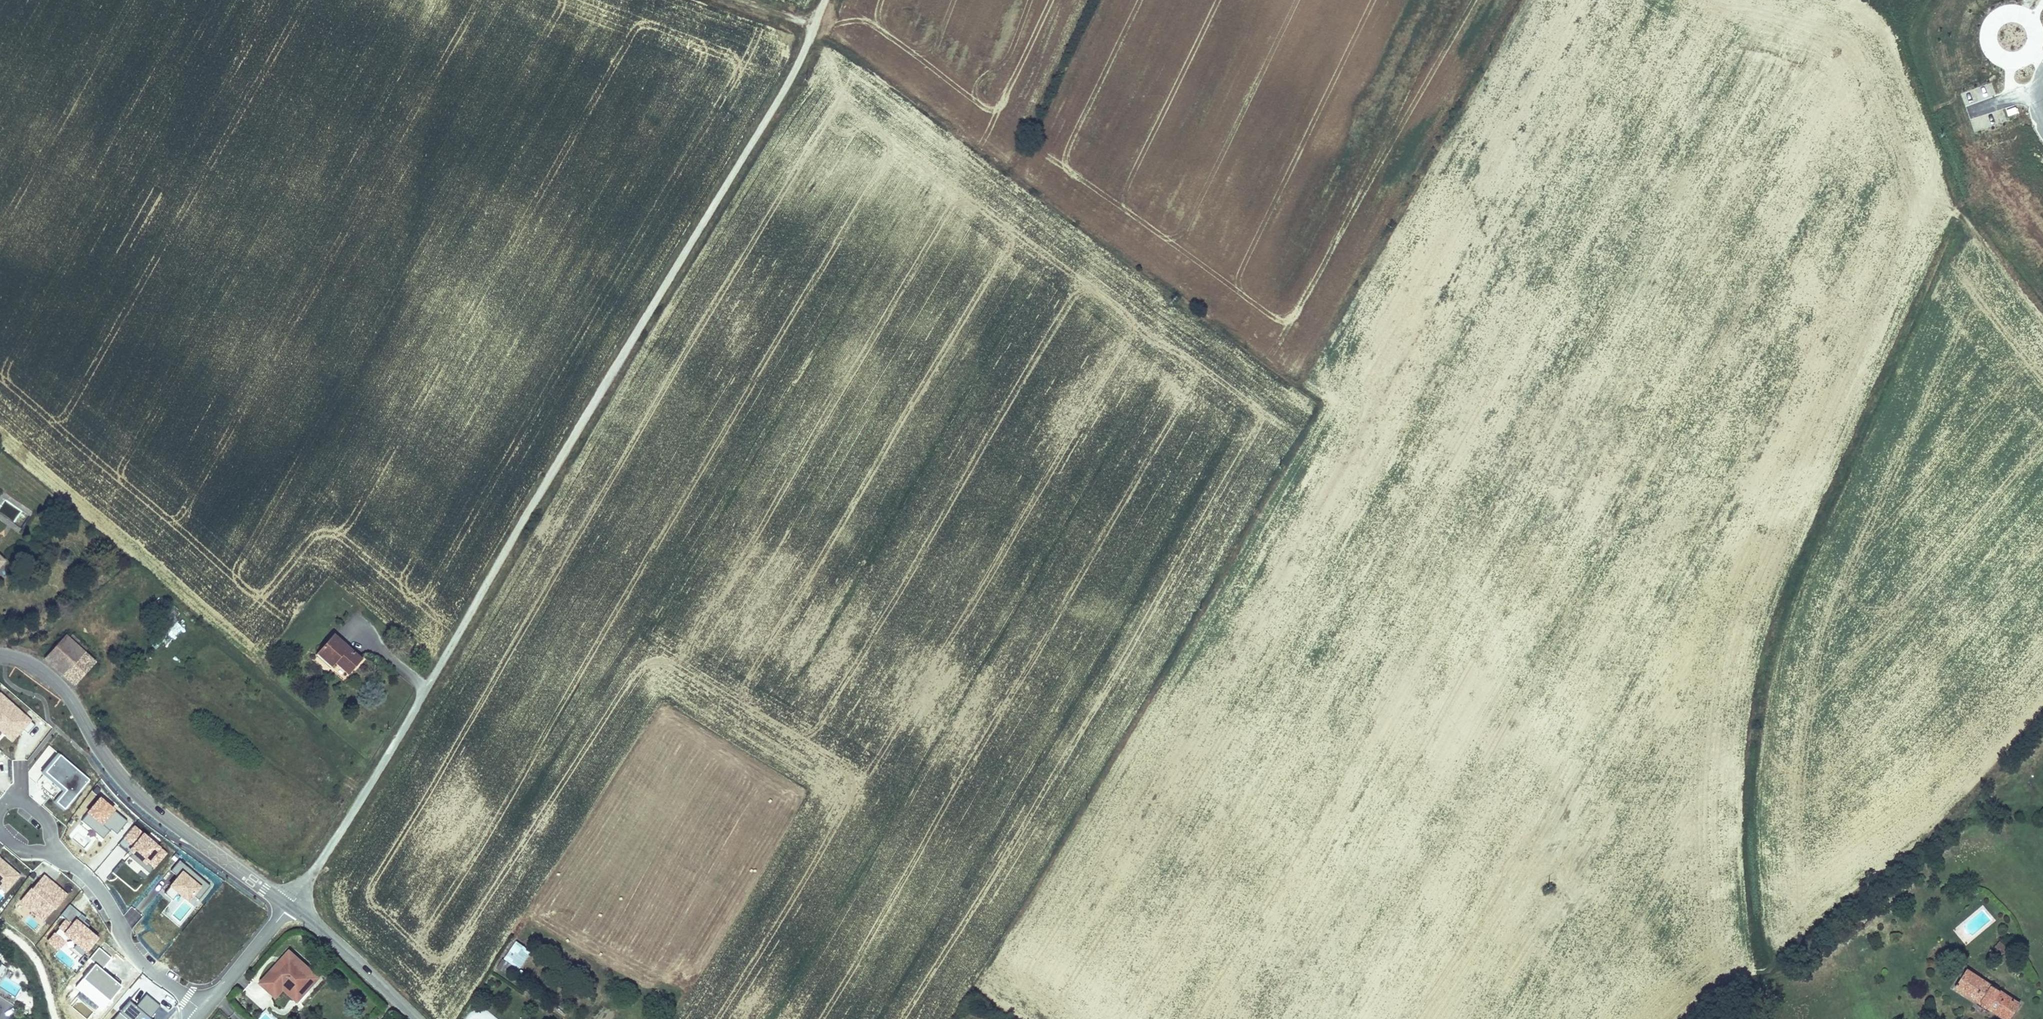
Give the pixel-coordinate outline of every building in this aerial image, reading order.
[(42,657),(73,684),(95,659),(64,631),(42,657)] [(362,660),(334,635),(316,655),(331,669),(336,664),(348,675),(362,660)] [(0,693),(0,723),(6,728),(3,731),(13,739),(22,728),(29,734),(38,724),(0,693)] [(0,857),(0,885),(5,889),(19,873),(0,857)] [(503,961),(520,971),(532,952),(515,942),(503,961)] [(1999,942),(1995,948),(2005,955),(2009,949),(1999,942)] [(289,947),(259,980),(276,996),(283,989),(297,1001),(320,975),(289,947)] [(2020,1007),(1968,973),(1955,992),(1996,1018),(2013,1018),(2020,1007)] [(282,1008),(289,1000),(282,994),(275,1002),(282,1008)]
